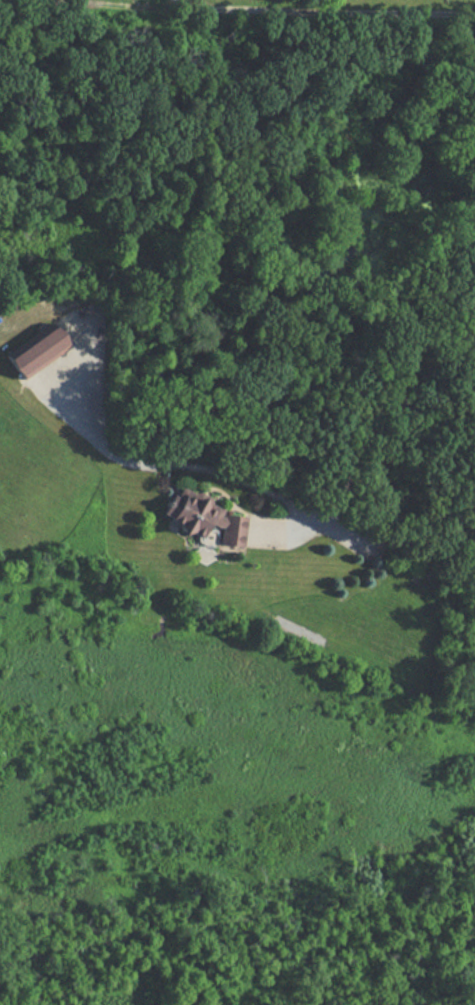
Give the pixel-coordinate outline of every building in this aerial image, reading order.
[(77,345),(58,318),(11,351),(30,378),(77,345)] [(223,545),(247,547),(250,516),(215,512),(216,500),(170,495),(166,526),(225,533),(223,545)]
